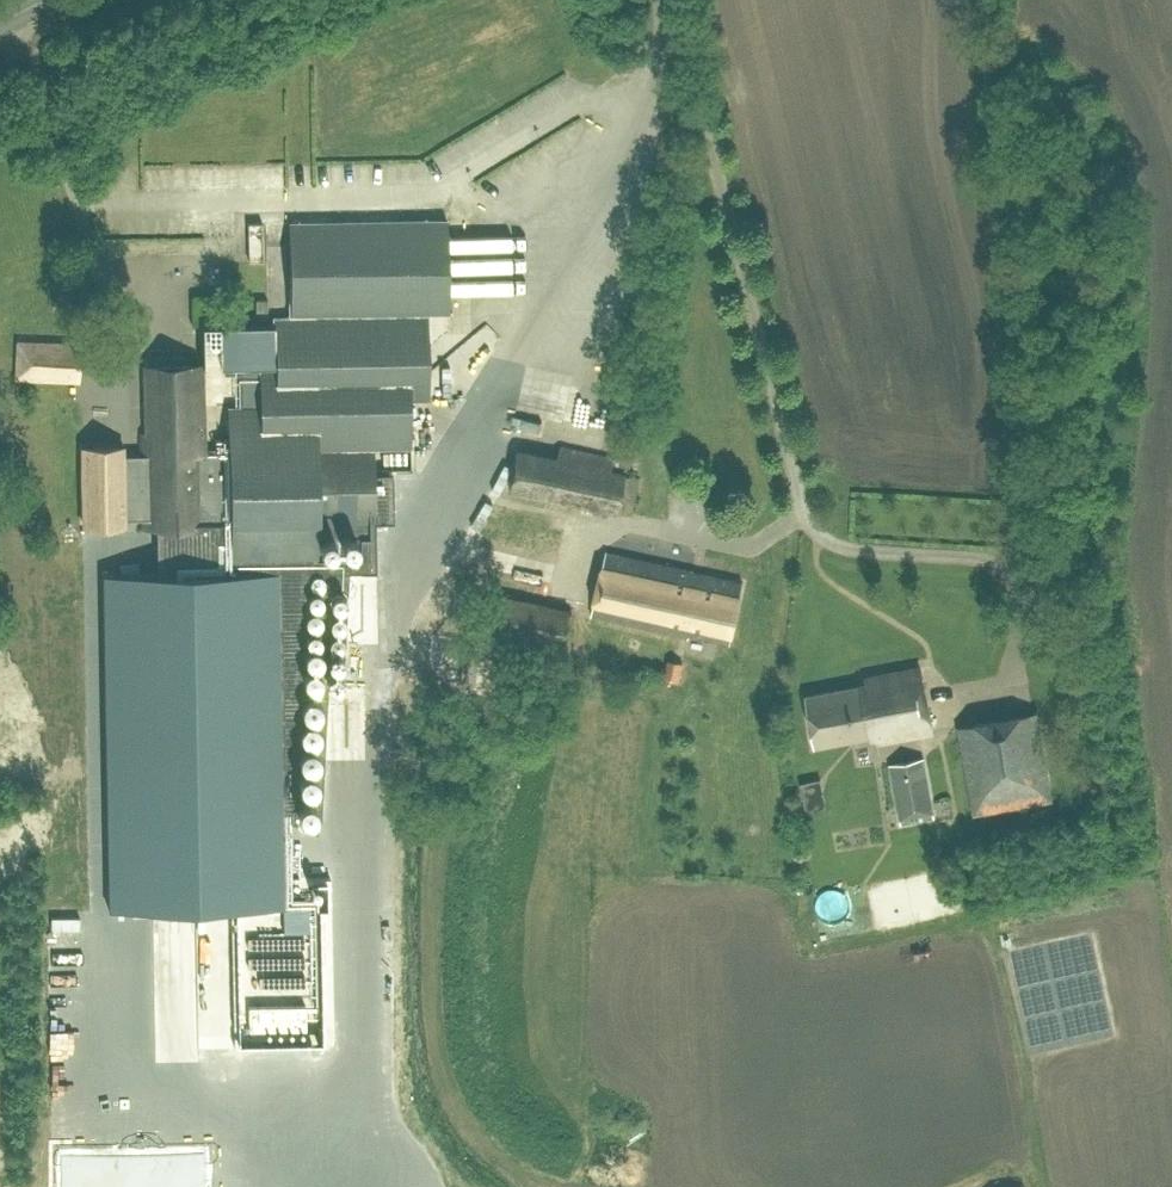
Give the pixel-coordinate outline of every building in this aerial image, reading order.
[(143,517),(143,527),(154,527),(183,527),(200,526),(200,527),(201,527),(201,525),(201,522),(230,521),(230,523),(231,558),(317,556),(317,561),(359,560),(359,536),(368,536),(368,520),(375,520),(394,519),(393,466),(411,466),(409,401),(427,400),(425,315),(447,315),(445,218),(287,222),(289,318),(274,318),(274,323),(219,325),(219,366),(259,365),(260,407),(248,408),(226,408),(226,437),(206,438),(206,449),(227,448),(227,452),(203,452),(201,364),(145,365),(146,432),(141,432),(141,445),(141,455),(124,455),(124,446),(124,444),(78,445),(80,527),(124,526),(124,517),(143,517)] [(638,449),(617,444),(614,456),(561,445),(559,456),(518,448),(509,490),(629,516),(637,477),(633,477),(638,449)] [(183,527),(154,527),(154,575),(102,576),(107,910),(283,908),(282,825),(278,573),(376,571),(375,520),(368,520),(368,536),(359,536),(359,560),(317,561),(317,556),(231,558),(183,559),(183,527)] [(697,570),(606,551),(592,614),(689,635),(690,632),(730,640),(743,581),(697,571),(697,570)] [(318,684),(325,672),(310,664),(303,675),(318,684)] [(933,731),(920,666),(866,676),(867,683),(805,695),(815,745),(877,734),(878,741),(933,731)] [(299,722),(305,728),(311,729),(317,726),(320,720),(319,713),(316,709),(310,707),(304,708),(299,714),(299,722)] [(1053,799),(1037,711),(958,725),(974,813),(1053,799)] [(298,746),(303,751),(310,752),(315,749),(318,744),(318,737),(314,732),(308,730),(302,732),(297,738),(298,746)] [(933,817),(924,759),(890,764),(900,823),(933,817)] [(294,797),(300,803),(306,804),(312,801),(315,795),(314,789),(311,784),(305,782),(299,783),(294,789),(294,797)] [(304,1005),(249,1006),(250,1029),(305,1028),(304,1005)]
